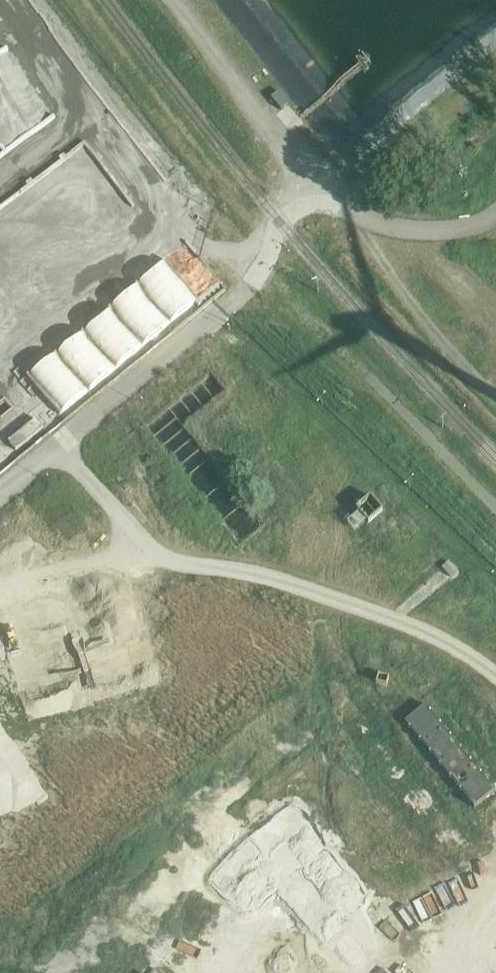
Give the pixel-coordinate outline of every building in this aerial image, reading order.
[(409,730),(411,729),(420,740),(418,741),(419,742),(421,741),(430,752),(429,754),(431,753),(441,765),(439,766),(440,767),(441,766),(451,777),(449,778),(450,779),(451,778),(461,790),(459,791),(460,792),(461,791),(471,802),(469,803),(474,809),(495,792),(491,786),(489,787),(480,775),(481,774),(480,773),(479,774),(470,763),(471,762),(470,761),(469,762),(459,751),(461,749),(460,749),(459,750),(449,738),(451,737),(450,736),(449,737),(439,726),(441,725),(440,724),(438,725),(429,713),(430,712),(426,707),(405,724),(409,730)]
